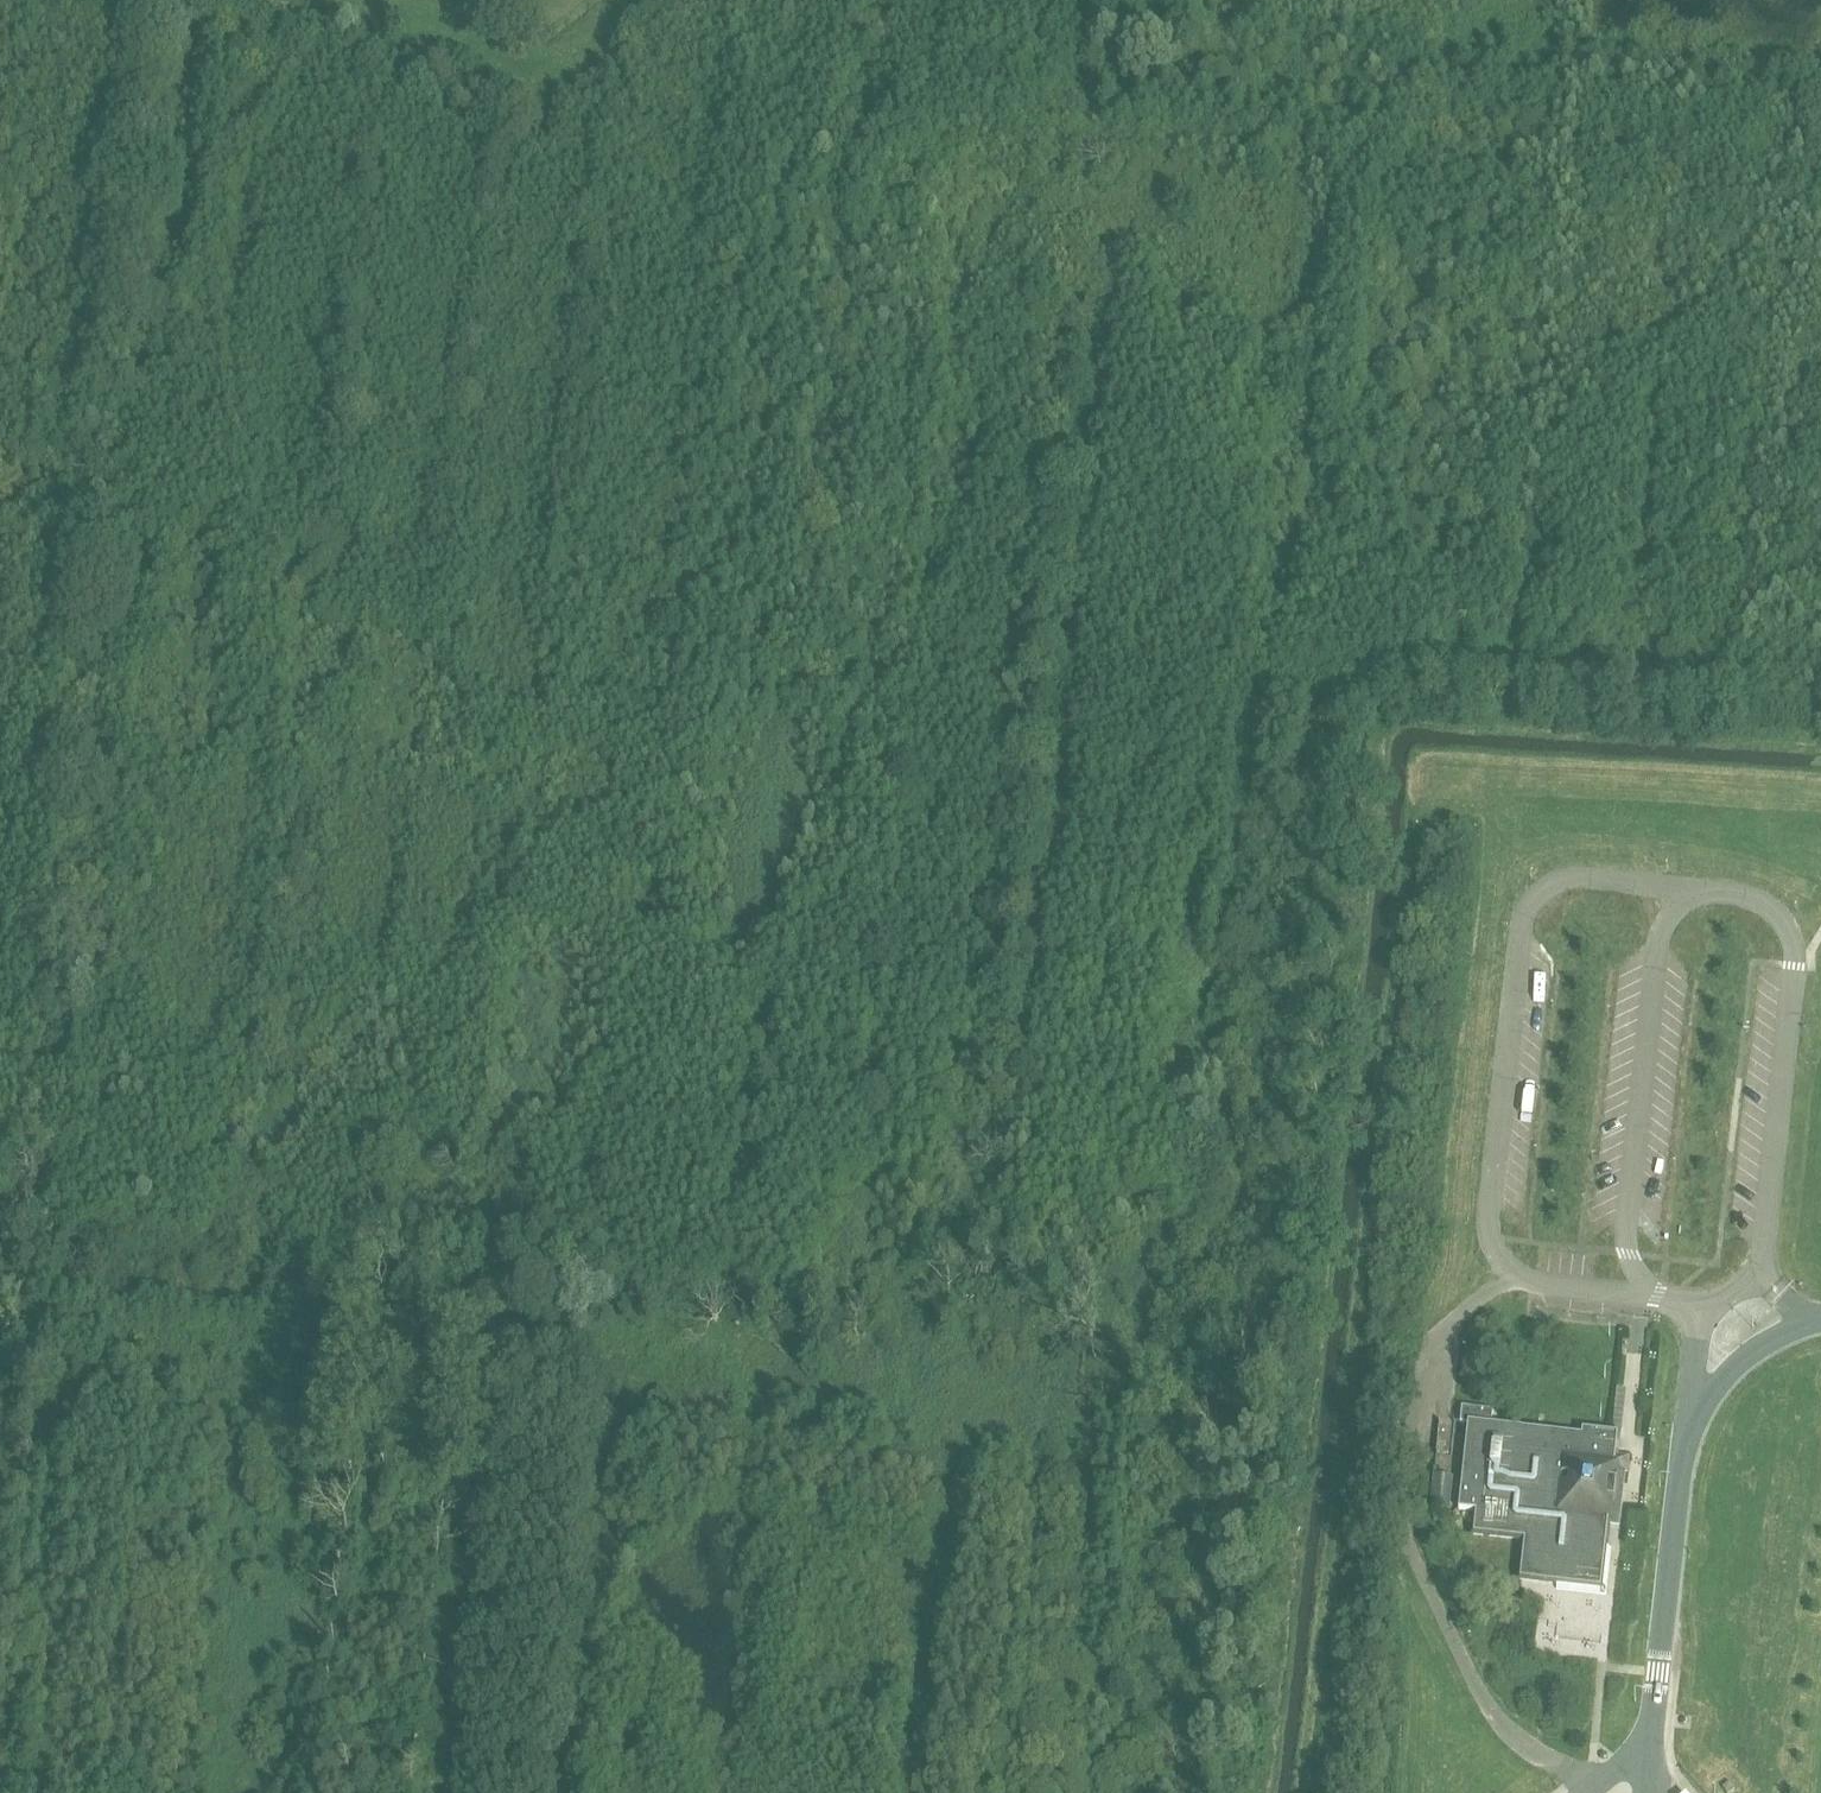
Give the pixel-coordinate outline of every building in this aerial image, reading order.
[(1524,1539),(1520,1579),(1557,1583),(1557,1585),(1603,1591),(1611,1526),(1619,1527),(1623,1501),(1626,1473),(1628,1474),(1630,1455),(1619,1454),(1621,1431),(1580,1426),(1579,1432),(1520,1425),(1519,1428),(1492,1425),(1493,1410),(1462,1407),(1460,1423),(1468,1424),(1459,1509),(1476,1511),(1474,1534),(1524,1539)] [(1454,1476),(1433,1474),(1430,1506),(1450,1508),(1454,1476)]
